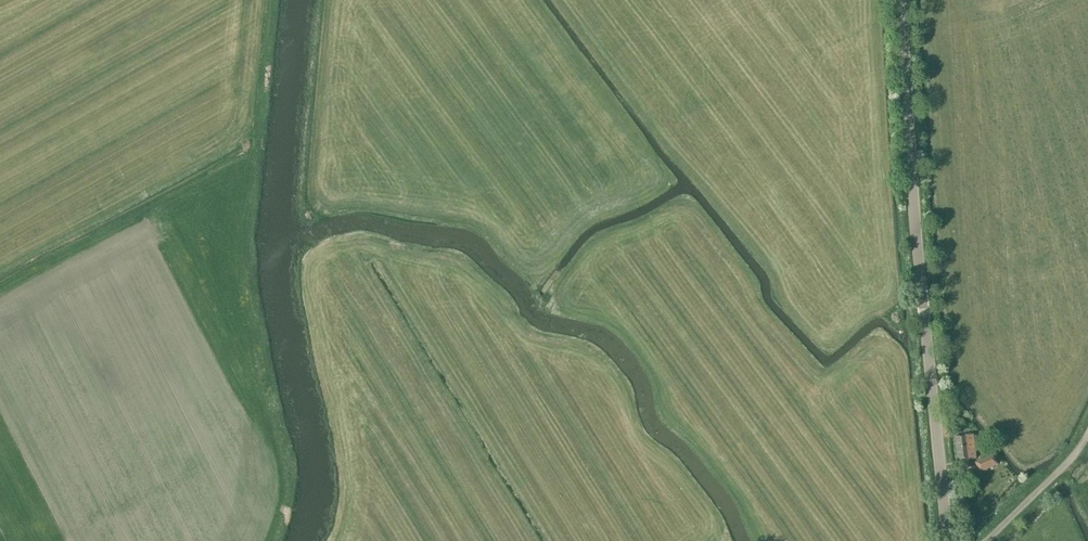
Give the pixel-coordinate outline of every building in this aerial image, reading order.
[(969,461),(976,460),(973,435),(967,436),(955,437),(958,462),(969,461)] [(980,472),(998,465),(994,455),(976,463),(980,472)]
